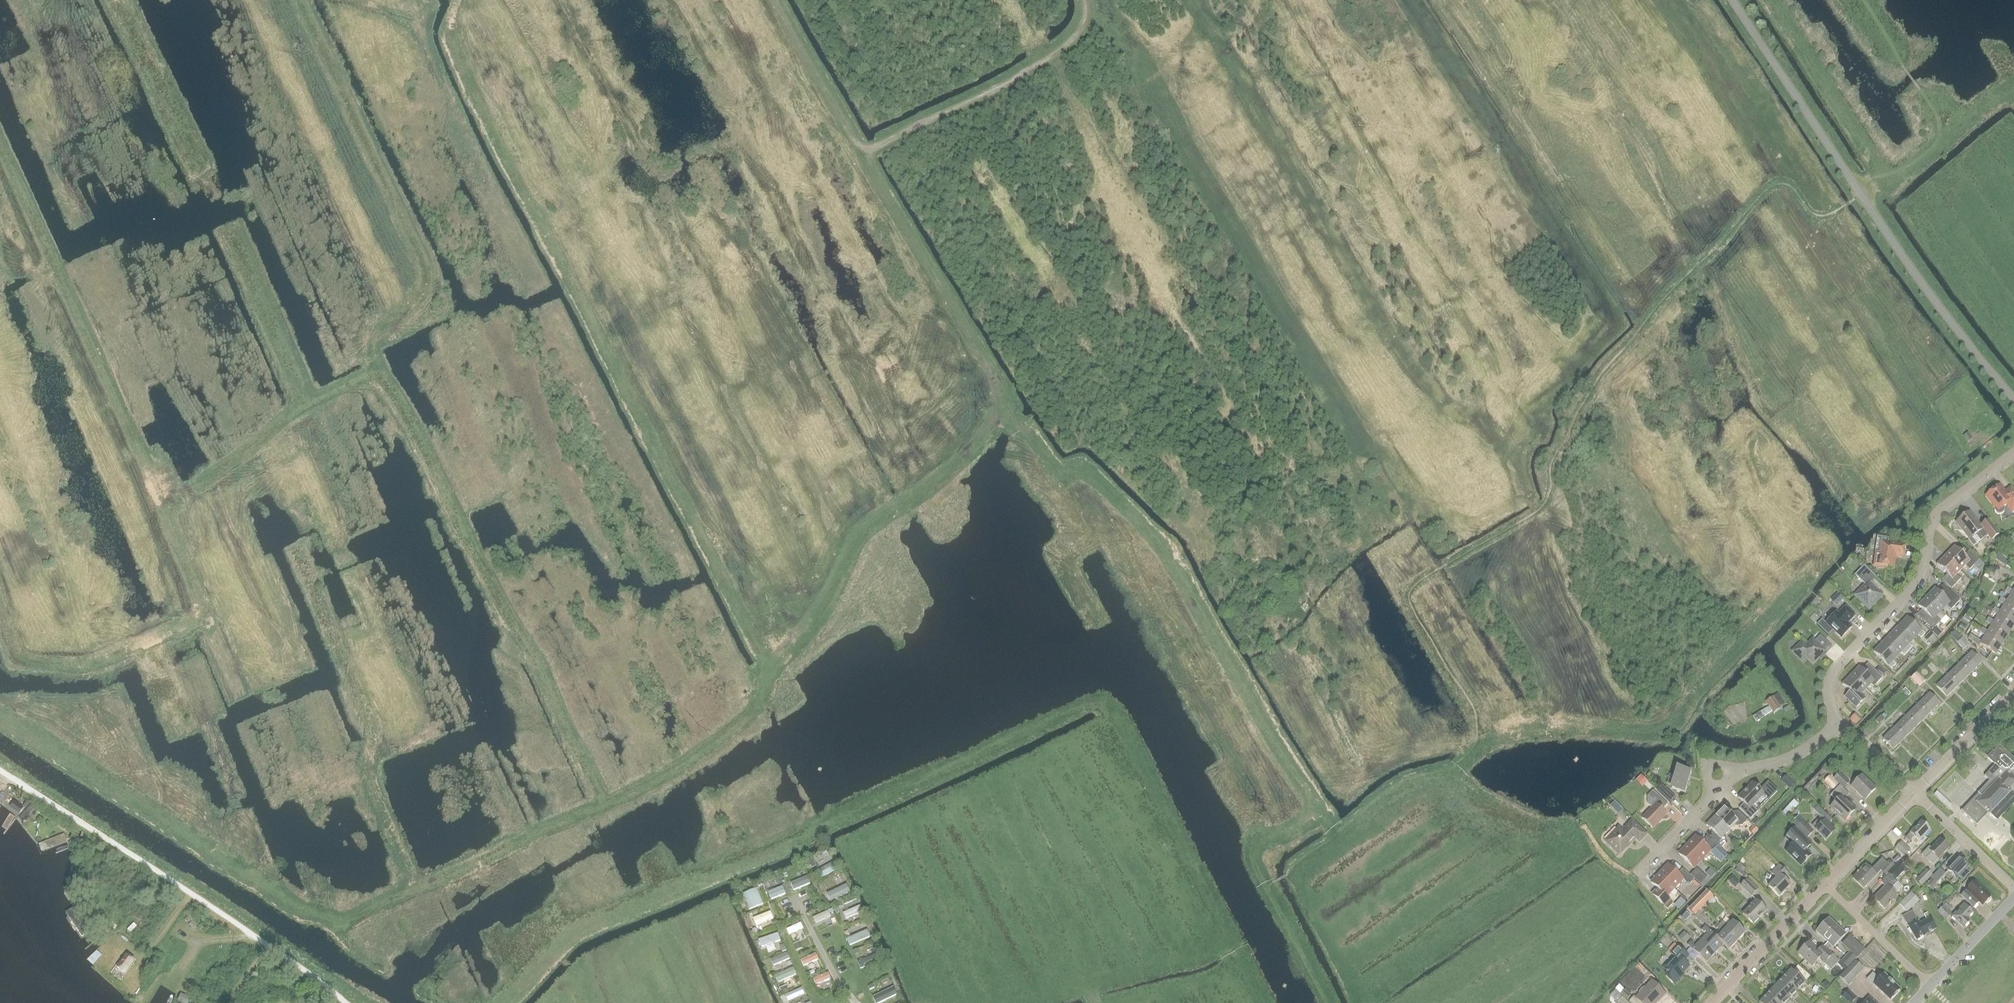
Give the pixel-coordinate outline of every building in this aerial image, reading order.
[(1963,436),(1967,442),(1973,439),(1969,433),(1963,436)] [(2012,511),(2013,509),(2013,492),(2012,490),(2007,494),(2001,487),(1995,491),(1993,489),(1986,495),(1998,511),(2006,504),(2012,511)] [(1969,512),(1966,514),(1965,514),(1963,513),(1959,516),(1959,518),(1960,519),(1956,522),(1957,521),(1963,528),(1962,529),(1974,545),(1988,535),(1991,540),(2000,533),(1988,519),(1980,526),(1975,519),(1974,519),(1969,512)] [(1889,539),(1877,537),(1876,545),(1875,547),(1874,549),(1873,551),(1873,553),(1874,555),(1875,557),(1873,565),(1886,567),(1887,566),(1894,567),(1895,559),(1894,559),(1895,555),(1903,556),(1905,544),(1889,542),(1889,539)] [(1945,555),(1961,570),(1965,565),(1970,570),(1979,560),(1970,551),(1965,557),(1954,546),(1953,547),(1946,555),(1945,555)] [(2006,565),(2011,557),(2001,550),(1996,559),(2006,565)] [(1961,570),(1945,555),(1937,563),(1937,564),(1947,574),(1942,579),(1951,588),(1961,579),(1956,574),(1961,570)] [(1876,577),(1864,565),(1855,575),(1865,585),(1855,596),(1869,609),(1883,595),(1870,583),(1876,577)] [(1992,571),(1989,576),(1996,580),(1999,575),(1992,571)] [(1951,592),(1946,598),(1935,588),(1927,596),(1941,611),(1946,605),(1951,610),(1960,600),(1950,591),(1951,592)] [(1844,599),(1838,593),(1830,600),(1837,606),(1844,599)] [(2012,593),(2011,595),(2007,601),(2002,598),(1999,601),(2004,606),(2006,603),(2013,608),(2013,594),(2012,593)] [(1941,611),(1927,596),(1918,605),(1929,616),(1924,621),(1933,629),(1941,621),(1936,616),(1941,611)] [(2006,603),(2004,606),(2001,611),(1995,608),(1993,611),(1998,616),(2000,613),(2013,622),(2013,608),(2006,603)] [(1822,620),(1817,625),(1829,636),(1834,631),(1841,638),(1852,627),(1847,622),(1850,620),(1855,615),(1846,606),(1838,614),(1837,612),(1826,623),(1822,620)] [(1974,617),(1967,613),(1963,618),(1970,623),(1974,617)] [(2000,613),(1998,616),(1994,622),(1989,618),(1987,621),(1991,626),(1993,623),(2010,634),(2013,628),(2013,622),(2000,613)] [(1907,617),(1899,625),(1913,640),(1918,635),(1921,638),(1925,634),(1907,617)] [(1993,623),(1991,626),(1988,631),(1982,628),(1980,632),(1985,636),(1987,633),(2004,644),(2010,634),(1993,623)] [(1899,625),(1890,634),(1908,651),(1912,647),(1909,644),(1913,640),(1899,625)] [(1965,649),(1970,645),(1956,630),(1951,635),(1965,649)] [(1938,638),(1930,631),(1924,638),(1932,644),(1938,638)] [(2004,644),(1987,633),(1985,636),(1981,642),(1971,635),(1968,638),(1974,642),(1978,646),(1980,644),(1997,654),(2004,644)] [(1890,634),(1882,643),(1897,657),(1901,653),(1904,656),(1908,651),(1890,634)] [(1828,652),(1832,647),(1820,636),(1814,642),(1813,640),(1806,647),(1802,643),(1799,646),(1794,651),(1798,655),(1798,656),(1802,660),(1807,655),(1813,662),(1819,655),(1823,651),(1822,650),(1824,648),(1828,652)] [(1893,661),(1897,657),(1882,643),(1873,652),(1891,669),(1896,664),(1893,661)] [(1986,649),(1981,655),(1990,663),(1995,657),(1986,649)] [(1960,656),(1955,651),(1952,655),(1956,659),(1960,656)] [(1956,659),(1952,655),(1948,659),(1952,663),(1956,659)] [(1971,663),(1963,671),(1977,685),(1985,677),(1971,663)] [(1874,670),(1869,675),(1859,666),(1851,675),(1866,689),(1871,684),(1874,687),(1882,678),(1874,670)] [(1943,672),(1939,667),(1935,671),(1940,675),(1943,672)] [(1940,675),(1935,671),(1932,674),(1932,675),(1936,679),(1940,675)] [(1963,671),(1955,679),(1969,693),(1977,685),(1963,671)] [(1919,672),(1912,677),(1921,687),(1927,681),(1919,672)] [(1860,695),(1866,689),(1851,675),(1842,684),(1853,694),(1848,699),(1856,707),(1865,699),(1860,695)] [(1955,679),(1947,687),(1961,701),(1969,693),(1955,679)] [(1947,687),(1939,695),(1952,709),(1961,701),(1947,687)] [(1769,707),(1753,717),(1756,721),(1772,711),(1773,712),(1775,714),(1784,708),(1782,706),(1786,704),(1779,693),(1766,702),(1769,707)] [(1915,700),(1910,695),(1907,699),(1911,703),(1915,700)] [(1903,703),(1907,707),(1911,703),(1907,699),(1903,703)] [(1747,703),(1730,706),(1734,724),(1750,720),(1747,703)] [(1931,703),(1922,711),(1936,725),(1944,717),(1931,703)] [(1894,711),(1890,715),(1895,719),(1898,716),(1894,711)] [(1922,711),(1914,719),(1928,733),(1936,725),(1922,711)] [(1855,713),(1849,719),(1856,726),(1861,719),(1855,713)] [(1895,719),(1890,715),(1887,718),(1891,723),(1895,719)] [(1914,719),(1906,727),(1920,741),(1928,733),(1914,719)] [(1906,727),(1898,735),(1912,749),(1920,741),(1906,727)] [(1962,809),(1961,810),(1977,825),(1978,825),(1976,823),(1987,811),(1990,814),(1991,813),(1994,816),(1996,818),(2013,800),(2013,794),(2011,791),(2012,790),(2010,788),(2013,784),(2013,757),(2000,744),(1989,757),(1996,764),(1985,775),(1990,780),(1978,792),(1980,794),(1964,811),(1962,809)] [(1690,772),(1678,768),(1671,788),(1684,792),(1690,772)] [(1840,774),(1834,780),(1839,784),(1840,786),(1843,789),(1849,783),(1840,774)] [(1648,781),(1641,775),(1636,781),(1642,787),(1648,781)] [(1789,790),(1796,783),(1787,775),(1780,781),(1789,790)] [(1839,784),(1830,776),(1824,781),(1833,790),(1839,784)] [(1876,789),(1862,776),(1851,787),(1865,800),(1876,789)] [(1739,808),(1750,819),(1758,811),(1752,805),(1763,794),(1766,796),(1774,787),(1768,781),(1760,790),(1752,783),(1738,797),(1744,803),(1739,808)] [(1662,784),(1657,790),(1670,803),(1676,797),(1662,784)] [(1808,785),(1803,790),(1807,794),(1812,789),(1808,785)] [(1840,786),(1831,796),(1837,801),(1831,808),(1845,821),(1856,810),(1844,799),(1849,794),(1843,789),(1840,786)] [(1653,828),(1667,813),(1663,810),(1668,804),(1653,790),(1647,796),(1647,803),(1649,804),(1651,806),(1652,808),(1642,818),(1653,828)] [(1952,805),(1937,791),(1934,795),(1948,808),(1952,805)] [(20,812),(23,807),(14,801),(10,806),(20,812)] [(1615,801),(1610,806),(1614,809),(1618,805),(1615,801)] [(32,803),(19,817),(22,820),(35,805),(32,803)] [(1724,807),(1715,816),(1730,830),(1734,826),(1742,825),(1748,820),(1738,811),(1733,816),(1724,807)] [(1824,820),(1815,830),(1826,840),(1835,831),(1828,824),(1832,820),(1818,807),(1814,811),(1824,820)] [(1788,812),(1785,810),(1783,812),(1790,819),(1792,816),(1788,812)] [(1711,840),(1716,845),(1719,847),(1727,855),(1730,852),(1723,845),(1726,843),(1726,834),(1730,830),(1715,816),(1706,825),(1716,834),(1711,840)] [(1606,841),(1619,853),(1625,847),(1625,846),(1628,843),(1629,844),(1636,838),(1639,842),(1646,834),(1632,820),(1622,831),(1619,828),(1606,841)] [(1915,836),(1920,841),(1931,830),(1921,821),(1910,832),(1910,833),(1906,838),(1910,842),(1915,836)] [(1810,832),(1802,824),(1798,827),(1806,836),(1810,832)] [(1753,835),(1758,830),(1754,826),(1749,831),(1753,835)] [(1785,838),(1792,845),(1786,851),(1801,866),(1811,855),(1806,850),(1812,844),(1806,839),(1795,828),(1785,838)] [(79,836),(73,833),(69,838),(75,842),(79,836)] [(66,834),(40,843),(42,851),(69,842),(66,834)] [(1711,840),(1705,845),(1696,836),(1687,845),(1702,859),(1711,851),(1713,853),(1719,847),(1716,845),(1711,840)] [(1950,848),(1941,839),(1932,848),(1930,846),(1922,854),(1933,865),(1950,848)] [(1901,842),(1896,848),(1904,856),(1910,850),(1901,842)] [(1694,868),(1702,859),(1687,845),(1679,853),(1694,868)] [(1959,857),(1947,869),(1957,879),(1959,877),(1963,881),(1970,873),(1966,869),(1969,866),(1959,857)] [(812,868),(817,865),(813,858),(808,860),(812,868)] [(1853,878),(1863,889),(1877,875),(1881,870),(1886,875),(1894,866),(1889,861),(1887,863),(1882,858),(1871,869),(1866,865),(1853,878)] [(821,879),(839,869),(835,861),(817,871),(821,879)] [(1874,899),(1884,909),(1897,896),(1890,889),(1897,882),(1895,880),(1907,868),(1900,861),(1888,873),(1889,874),(1881,882),(1886,886),(1874,899)] [(1743,872),(1746,869),(1740,863),(1737,866),(1743,872)] [(1694,879),(1683,868),(1678,874),(1668,864),(1659,873),(1675,888),(1683,879),(1689,885),(1694,879)] [(1776,878),(1768,887),(1779,897),(1790,886),(1783,879),(1788,875),(1779,865),(1771,873),(1776,878)] [(1932,875),(1926,869),(1916,880),(1922,885),(1932,875)] [(1941,869),(1932,878),(1935,881),(1937,883),(1946,874),(1941,869)] [(1700,884),(1706,879),(1696,870),(1691,875),(1700,884)] [(1651,882),(1661,892),(1656,898),(1668,909),(1673,903),(1666,897),(1675,888),(1659,873),(1651,882)] [(794,890),(811,884),(808,876),(791,883),(794,890)] [(1727,880),(1731,884),(1736,879),(1732,876),(1727,880)] [(1926,884),(1929,887),(1935,881),(1932,878),(1926,884)] [(1757,890),(1745,879),(1740,885),(1751,896),(1757,890)] [(1967,901),(1973,907),(1974,908),(1979,902),(1983,906),(1986,902),(1988,902),(1990,900),(1990,898),(1991,897),(1975,881),(1961,895),(1967,901)] [(831,902),(851,892),(847,884),(827,894),(831,902)] [(772,899),(786,894),(783,886),(769,892),(772,899)] [(750,910),(764,904),(757,889),(743,894),(750,910)] [(1713,896),(1707,890),(1689,908),(1695,914),(1713,896)] [(1900,905),(1907,912),(1919,900),(1912,893),(1900,905)] [(1767,910),(1756,900),(1743,914),(1753,924),(1767,910)] [(1973,907),(1967,901),(1965,904),(1964,904),(1952,916),(1963,927),(1970,921),(1967,918),(1973,912),(1970,910),(1973,907)] [(1951,909),(1946,903),(1937,912),(1946,920),(1951,915),(1948,911),(1951,909)] [(848,919),(865,912),(862,905),(845,913),(848,919)] [(72,909),(62,914),(85,949),(95,942),(72,909)] [(1916,940),(1936,928),(1927,913),(1924,915),(1927,920),(1920,924),(1915,916),(1912,910),(1902,916),(1905,922),(1916,940)] [(816,923),(831,916),(828,911),(813,918),(816,923)] [(756,926),(774,919),(771,912),(754,919),(756,926)] [(1833,946),(1844,934),(1830,920),(1818,932),(1828,942),(1833,946)] [(1723,921),(1720,924),(1737,941),(1746,932),(1733,921),(1728,926),(1723,921)] [(1717,938),(1724,944),(1723,944),(1729,950),(1737,941),(1720,924),(1720,925),(1717,922),(1714,926),(1716,928),(1717,927),(1722,932),(1717,938)] [(789,935),(804,928),(801,923),(787,929),(789,935)] [(1723,944),(1724,944),(1717,938),(1705,926),(1702,930),(1704,932),(1705,931),(1707,933),(1701,940),(1715,953),(1723,944)] [(852,946),(872,937),(869,929),(849,938),(852,946)] [(1685,944),(1690,939),(1683,933),(1679,938),(1685,944)] [(761,947),(782,943),(781,934),(760,938),(761,947)] [(1850,936),(1842,944),(1856,958),(1864,950),(1850,936)] [(1706,962),(1715,953),(1701,940),(1695,946),(1693,944),(1694,943),(1691,941),(1687,945),(1706,962)] [(1798,953),(1812,966),(1820,958),(1831,969),(1839,961),(1828,950),(1824,946),(1823,945),(1818,950),(1809,942),(1798,953)] [(1828,942),(1824,946),(1828,950),(1833,946),(1828,942)] [(1689,966),(1681,958),(1686,953),(1678,946),(1671,953),(1676,958),(1665,969),(1667,971),(1666,972),(1668,974),(1666,976),(1674,984),(1680,977),(1679,976),(1689,966)] [(96,950),(87,959),(93,965),(102,955),(96,950)] [(804,966),(819,959),(816,953),(801,960),(804,966)] [(1841,962),(1847,967),(1856,958),(1850,953),(1841,962)] [(861,969),(879,962),(876,954),(858,962),(861,969)] [(773,967),(788,960),(786,955),(771,961),(773,967)] [(132,961),(124,956),(116,967),(124,973),(132,961)] [(1848,969),(1856,977),(1864,969),(1855,961),(1848,969)] [(1635,968),(1644,977),(1649,972),(1640,963),(1635,968)] [(1839,963),(1835,967),(1841,972),(1844,968),(1839,963)] [(777,983),(795,975),(792,968),(774,976),(777,983)] [(1791,969),(1783,977),(1797,991),(1805,982),(1791,969)] [(1856,977),(1848,969),(1841,976),(1849,985),(1856,977)] [(816,985),(831,979),(829,973),(813,979),(816,985)] [(1899,989),(1884,974),(1879,979),(1873,973),(1867,979),(1874,986),(1875,985),(1890,999),(1899,989)] [(1783,977),(1775,986),(1789,999),(1797,991),(1783,977)] [(1658,999),(1659,1000),(1665,994),(1653,981),(1636,998),(1634,996),(1629,1001),(1631,1002),(1655,1002),(1658,999)] [(1768,994),(1777,1002),(1785,1002),(1789,999),(1775,986),(1768,994)] [(800,1000),(807,997),(803,987),(787,995),(790,1002),(801,1002),(800,1000)] [(899,995),(895,987),(874,997),(877,1002),(882,1002),(899,995)] [(1632,995),(1626,989),(1621,994),(1627,1000),(1632,995)] [(1847,991),(1841,997),(1848,1002),(1861,1002),(1847,991)] [(1614,1000),(1617,1002),(1622,998),(1619,994),(1614,1000)] [(1759,1002),(1760,1002),(1777,1002),(1768,994),(1759,1002)] [(190,1001),(191,999),(190,999),(181,995),(178,1000),(185,1002),(188,1002),(189,1001),(190,1001)]
